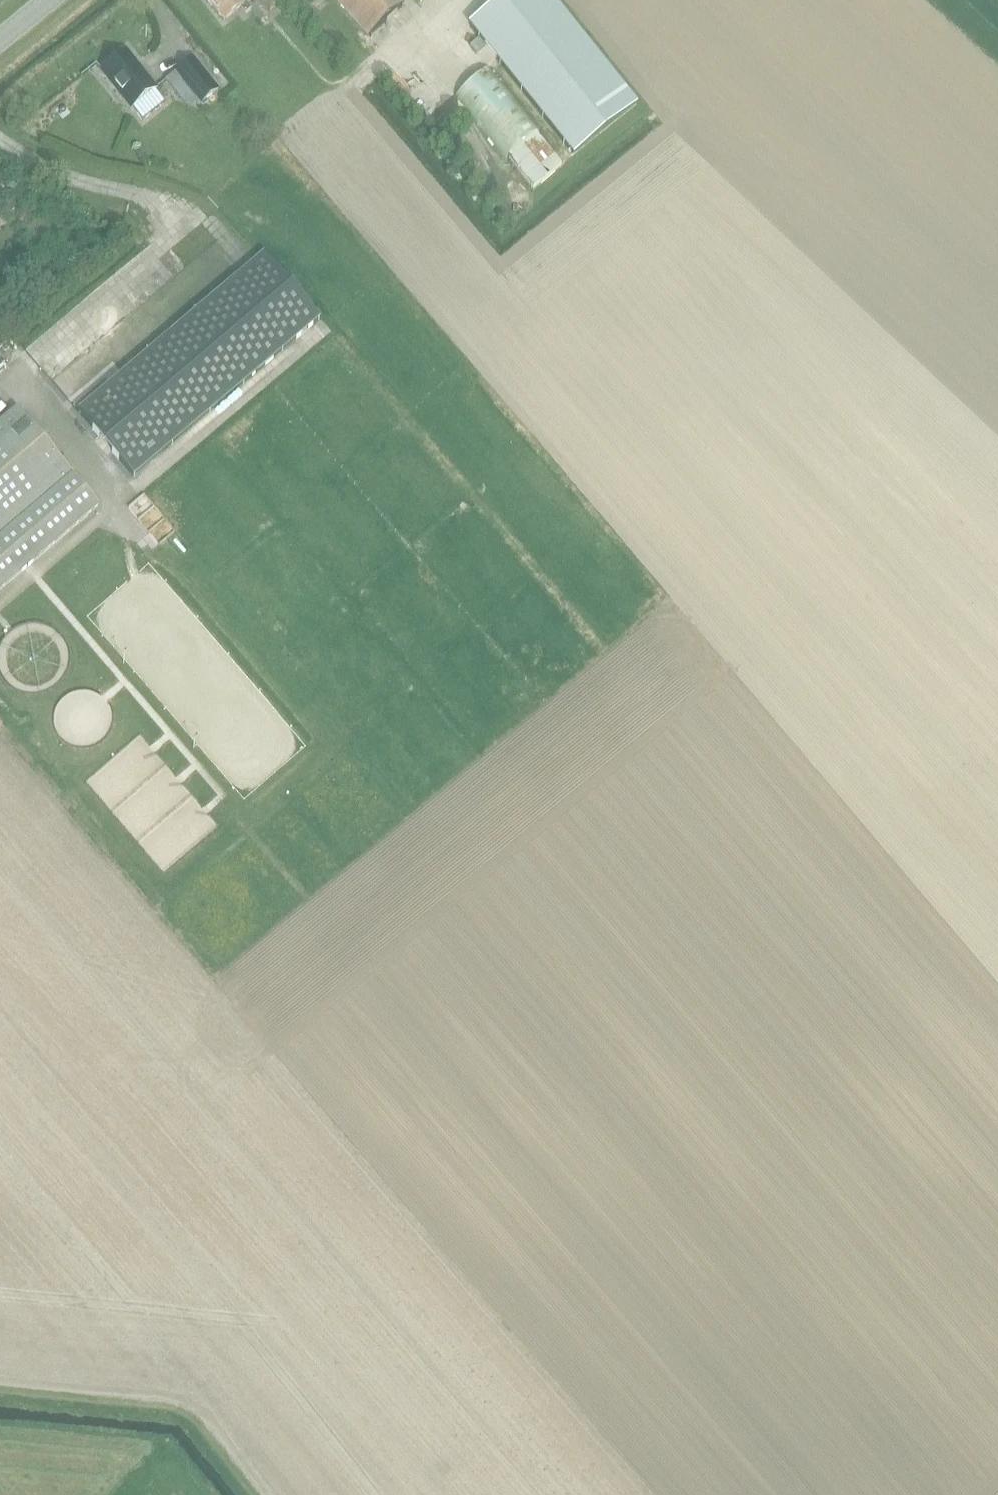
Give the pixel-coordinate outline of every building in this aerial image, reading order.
[(240,7),(245,13),(251,9),(245,1),(247,0),(207,0),(224,21),(240,7)] [(269,10),(279,2),(277,0),(261,0),(269,10)] [(403,5),(398,0),(335,0),(368,37),(403,5)] [(553,0),(506,0),(471,28),(572,154),(636,103),(553,0)] [(101,71),(131,109),(156,89),(126,51),(101,71)] [(193,59),(176,73),(201,104),(218,90),(193,59)] [(489,66),(456,97),(510,156),(512,154),(539,184),(566,159),(539,129),(543,126),(489,66)] [(13,193),(32,177),(25,170),(7,185),(13,193)] [(264,253),(78,411),(133,476),(320,319),(264,253)] [(0,423),(0,592),(101,504),(17,408),(0,423)]
